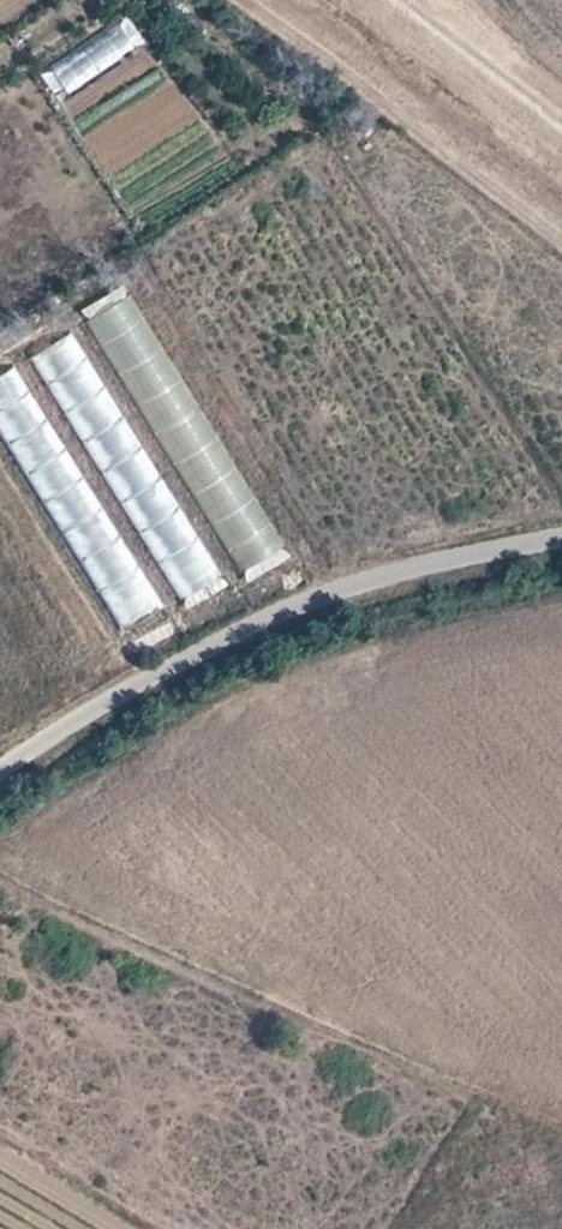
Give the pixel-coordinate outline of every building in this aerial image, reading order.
[(54,95),(144,48),(131,24),(41,71),(54,95)] [(40,423),(20,371),(0,379),(0,439),(40,423)] [(209,513),(243,572),(285,548),(250,489),(209,513)] [(87,571),(128,632),(161,610),(121,549),(87,571)]
